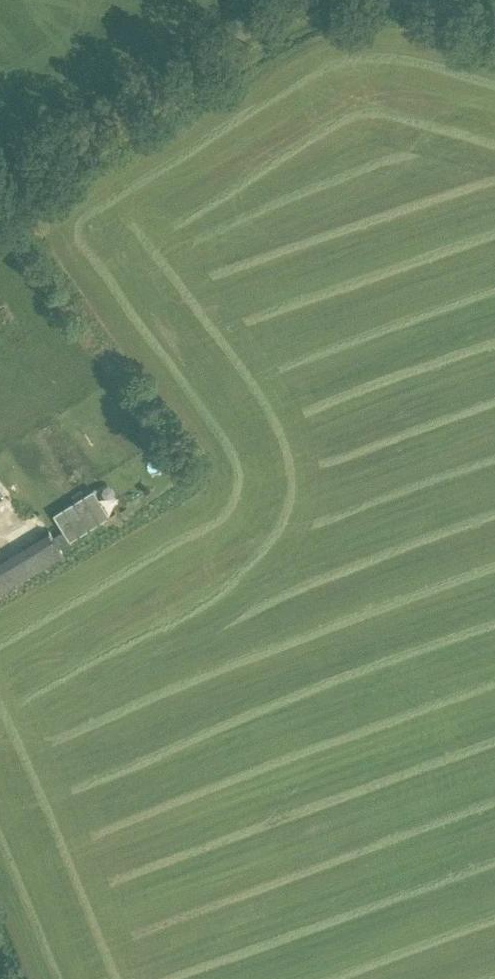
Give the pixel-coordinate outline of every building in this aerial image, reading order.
[(73,534),(105,521),(72,442),(46,452),(49,460),(44,462),(73,534)] [(63,554),(49,530),(0,560),(0,593),(63,554)]
